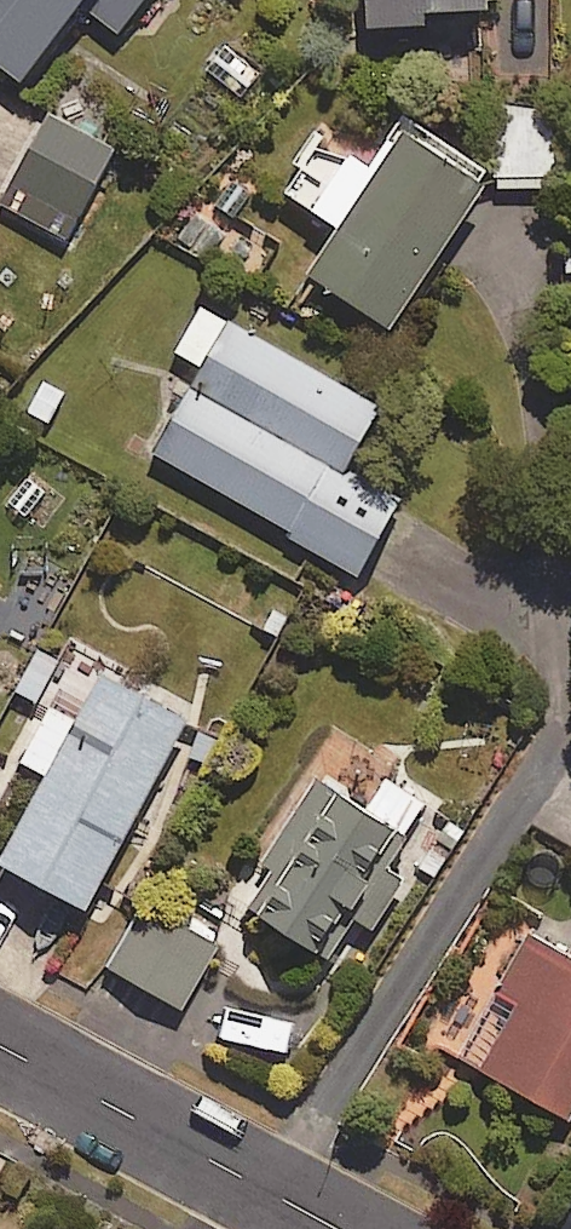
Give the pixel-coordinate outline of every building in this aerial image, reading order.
[(144,0),(0,0),(0,62),(26,82),(84,6),(119,33),(144,0)] [(366,24),(430,25),(430,8),(490,8),(490,0),(366,0),(366,24)] [(491,50),(497,177),(554,175),(549,47),(491,50)] [(70,241),(117,153),(48,116),(1,204),(70,241)] [(310,272),(391,327),(487,186),(479,181),(487,169),(410,117),(372,174),(314,135),(279,187),(339,228),(310,272)] [(262,277),(279,249),(237,223),(220,251),(262,277)] [(344,469),(380,409),(204,305),(175,354),(202,370),(153,452),(358,573),(400,502),(344,469)] [(8,389),(0,381),(0,398),(8,389)] [(89,910),(192,722),(103,674),(76,722),(50,708),(22,761),(48,776),(1,862),(89,910)] [(318,955),(342,920),(375,942),(424,870),(392,848),(423,802),(387,777),(364,810),(345,797),(349,790),(326,774),(264,863),(274,869),(248,907),(318,955)] [(110,966),(181,1010),(222,944),(151,901),(110,966)] [(520,997),(480,1069),(570,1119),(570,949),(532,927),(525,924),(493,982),(520,997)]
